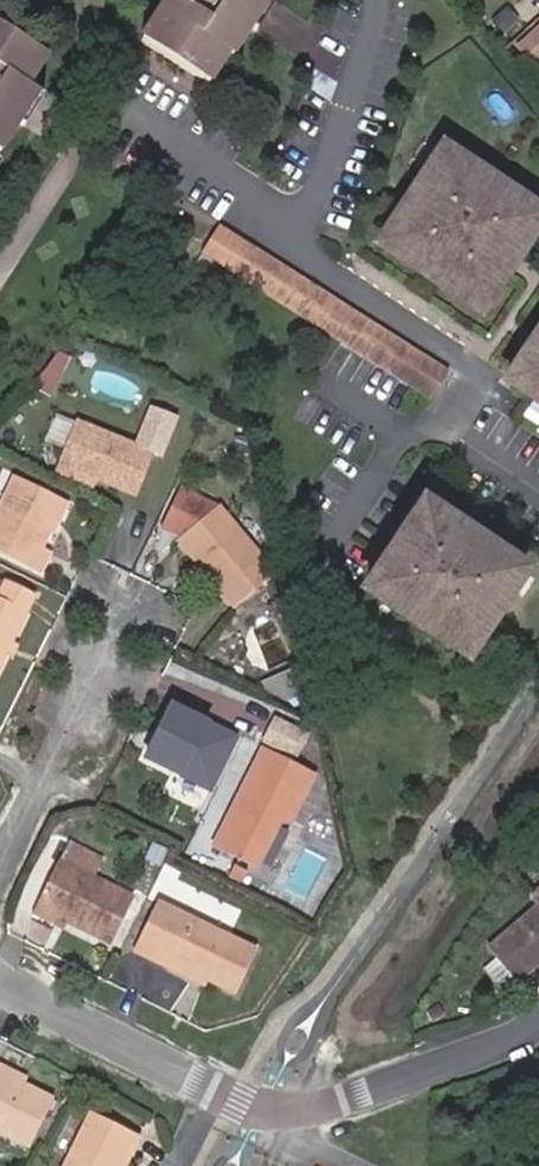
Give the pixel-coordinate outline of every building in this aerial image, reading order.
[(139,40),(208,85),(226,57),(229,59),(268,0),(165,0),(139,40)] [(49,58),(0,26),(0,153),(38,93),(29,88),(49,58)] [(517,53),(531,67),(538,59),(538,54),(528,43),(517,53)] [(435,141),(366,247),(475,321),(481,311),(538,227),(538,209),(435,141)] [(451,374),(247,245),(232,271),(434,399),(451,374)] [(511,384),(538,402),(538,341),(511,384)] [(54,379),(44,373),(36,388),(47,393),(54,379)] [(57,464),(98,480),(136,495),(152,454),(162,458),(178,417),(149,405),(134,443),(73,421),(63,449),(57,464)] [(63,449),(73,421),(54,413),(43,442),(63,449)] [(95,489),(98,480),(57,464),(54,472),(95,489)] [(63,502),(15,479),(0,510),(0,552),(42,571),(50,553),(41,548),(63,502)] [(181,538),(234,610),(274,577),(220,505),(183,488),(162,527),(181,538)] [(517,564),(432,510),(376,597),(462,651),(517,564)] [(38,598),(7,582),(7,583),(0,598),(0,674),(38,598)] [(239,736),(172,703),(143,760),(211,794),(239,736)] [(311,731),(294,723),(284,744),(301,752),(311,731)] [(242,809),(234,806),(215,844),(258,866),(283,816),(291,821),(313,777),(261,751),(241,793),(247,797),(242,809)] [(241,793),(234,806),(242,809),(247,797),(241,793)] [(99,862),(63,845),(54,862),(91,880),(99,862)] [(299,860),(298,877),(320,879),(322,863),(299,860)] [(34,905),(67,920),(110,941),(130,899),(91,880),(54,862),(34,905)] [(256,951),(156,903),(133,950),(166,967),(171,960),(236,993),(256,951)] [(63,929),(67,920),(34,905),(30,913),(63,929)] [(504,966),(530,996),(538,988),(538,934),(504,966)] [(132,987),(175,1011),(189,985),(147,961),(132,987)] [(21,1088),(24,1082),(0,1070),(0,1078),(21,1088)] [(54,1104),(21,1088),(0,1078),(0,1134),(30,1149),(54,1104)] [(140,1137),(93,1115),(68,1165),(121,1165),(127,1155),(131,1156),(140,1137)]
